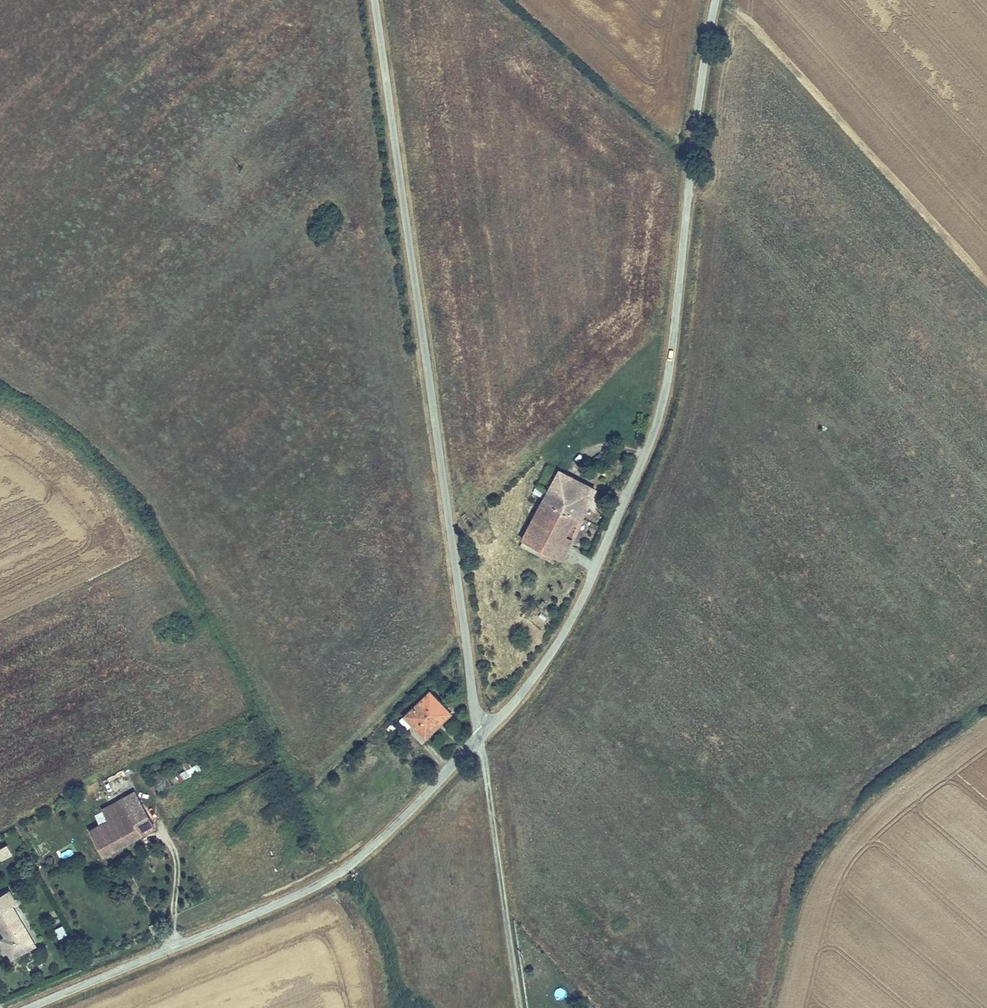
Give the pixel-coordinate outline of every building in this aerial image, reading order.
[(545,495),(584,516),(597,487),(550,463),(540,485),(549,489),(545,495)] [(544,498),(523,541),(563,562),(584,516),(545,495),(544,498)] [(429,692),(399,721),(406,729),(412,724),(425,738),(438,725),(435,723),(448,711),(429,692)] [(177,767),(161,776),(165,783),(181,773),(177,767)] [(107,822),(89,832),(103,856),(150,828),(131,795),(107,808),(108,812),(103,815),(107,822)] [(12,856),(6,844),(0,847),(0,862),(12,856)] [(23,950),(19,943),(28,938),(9,906),(13,903),(5,890),(0,893),(0,934),(1,936),(0,936),(0,943),(9,958),(23,950)] [(62,926),(54,929),(58,940),(67,936),(62,926)] [(19,943),(23,950),(32,945),(28,938),(19,943)] [(555,997),(564,999),(566,989),(556,988),(555,997)]
